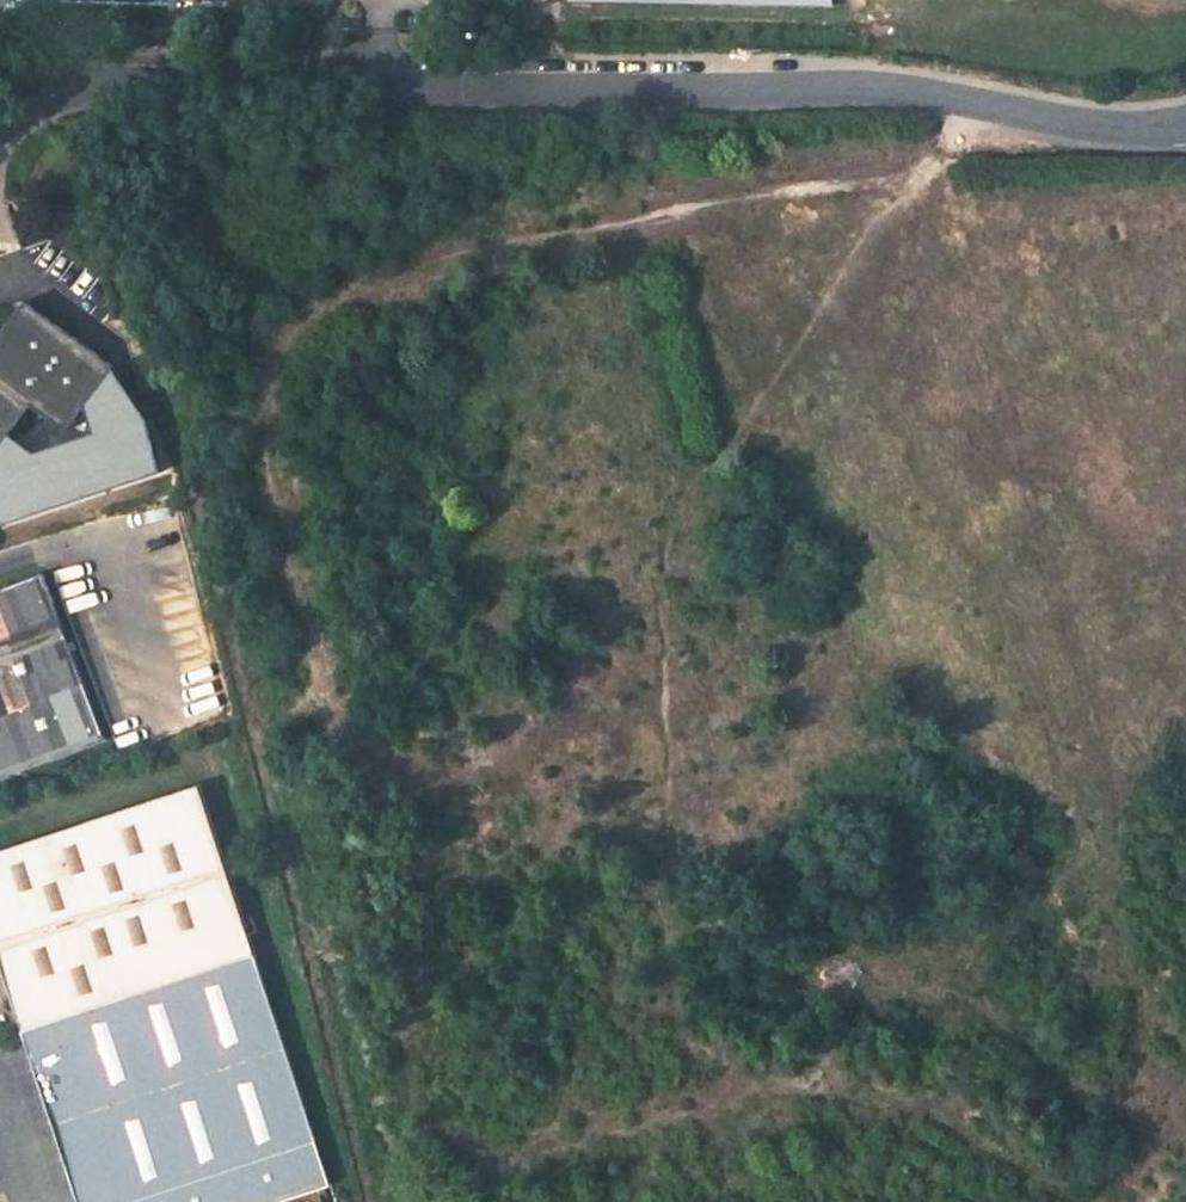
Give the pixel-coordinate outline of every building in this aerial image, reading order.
[(0,334),(0,444),(27,408),(61,434),(110,369),(24,302),(0,334)] [(0,589),(0,778),(110,736),(49,570),(0,589)] [(198,790),(0,854),(0,963),(23,1036),(255,960),(198,790)] [(255,960),(23,1036),(77,1201),(234,1201),(326,1173),(255,960)]
